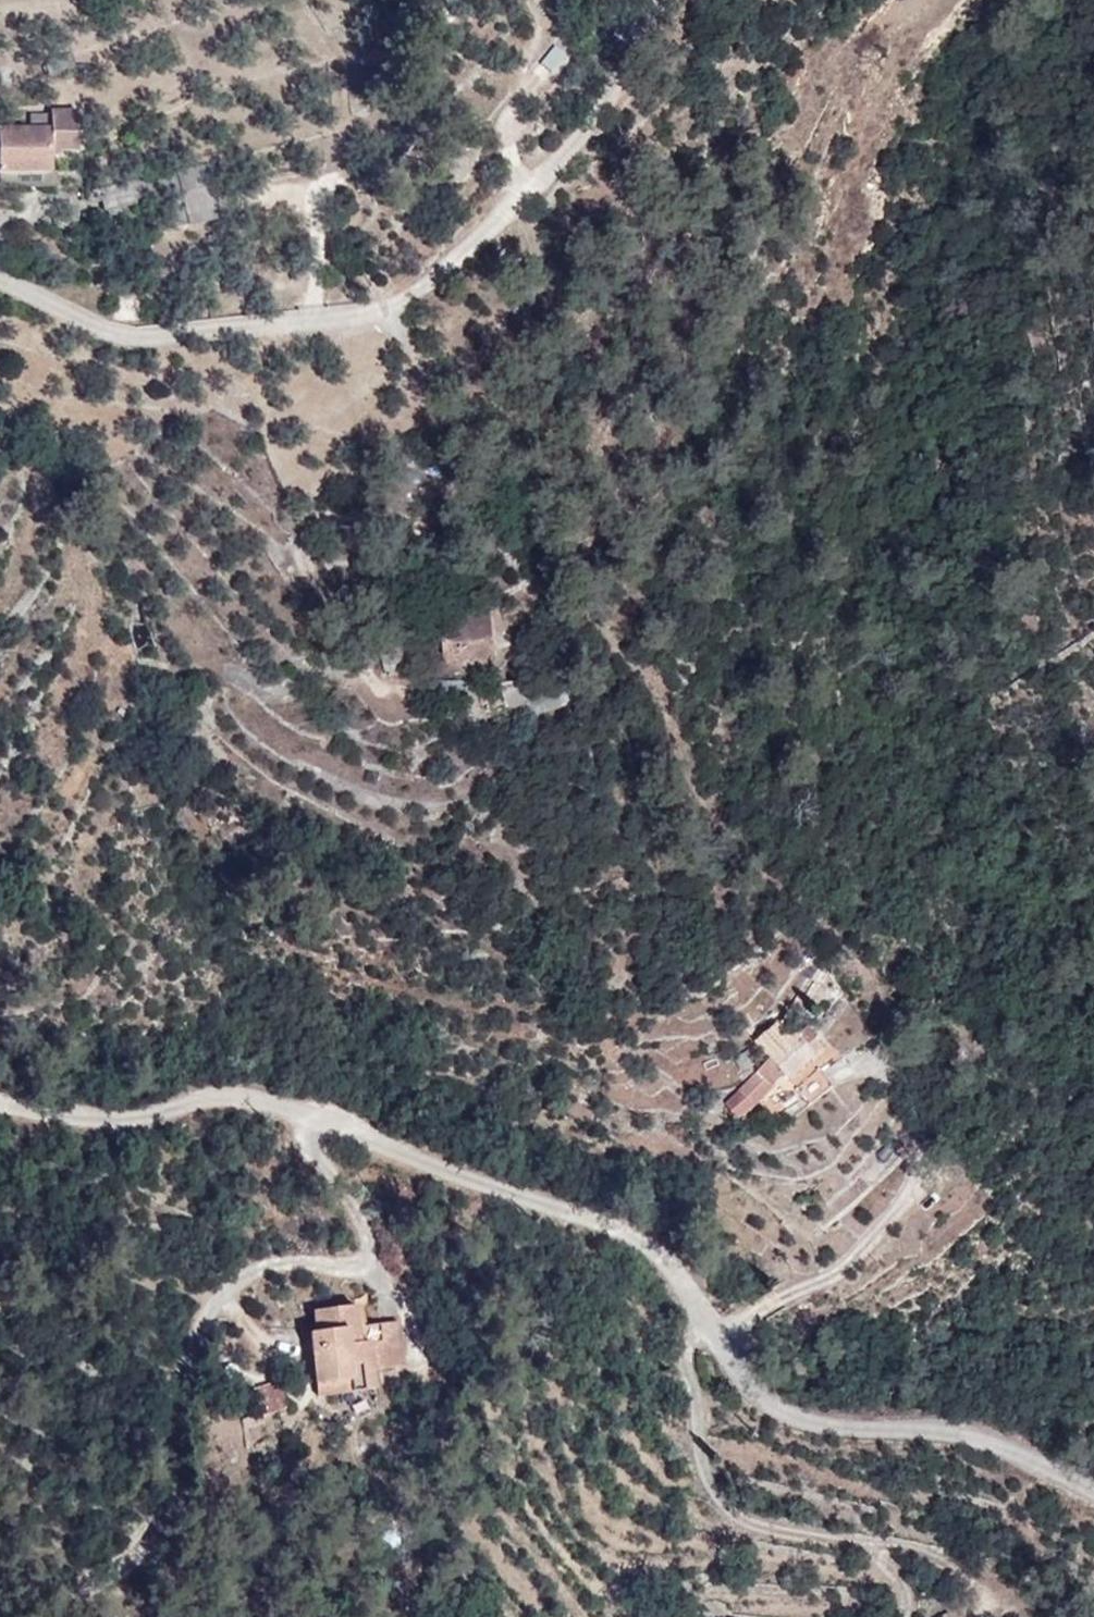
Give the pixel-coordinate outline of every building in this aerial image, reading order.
[(53,117),(33,117),(33,132),(53,132),(53,117)] [(55,138),(4,138),(4,190),(55,190),(55,138)] [(503,620),(450,620),(450,677),(503,677),(503,620)] [(815,1047),(798,1059),(780,1073),(785,1080),(734,1116),(747,1134),(769,1118),(780,1133),(804,1115),(793,1100),(833,1071),(815,1047)] [(370,1324),(320,1325),(320,1402),(361,1402),(361,1409),(381,1409),(381,1383),(414,1383),(413,1338),(370,1338),(370,1324)] [(268,1433),(298,1425),(289,1396),(258,1405),(268,1433)]
